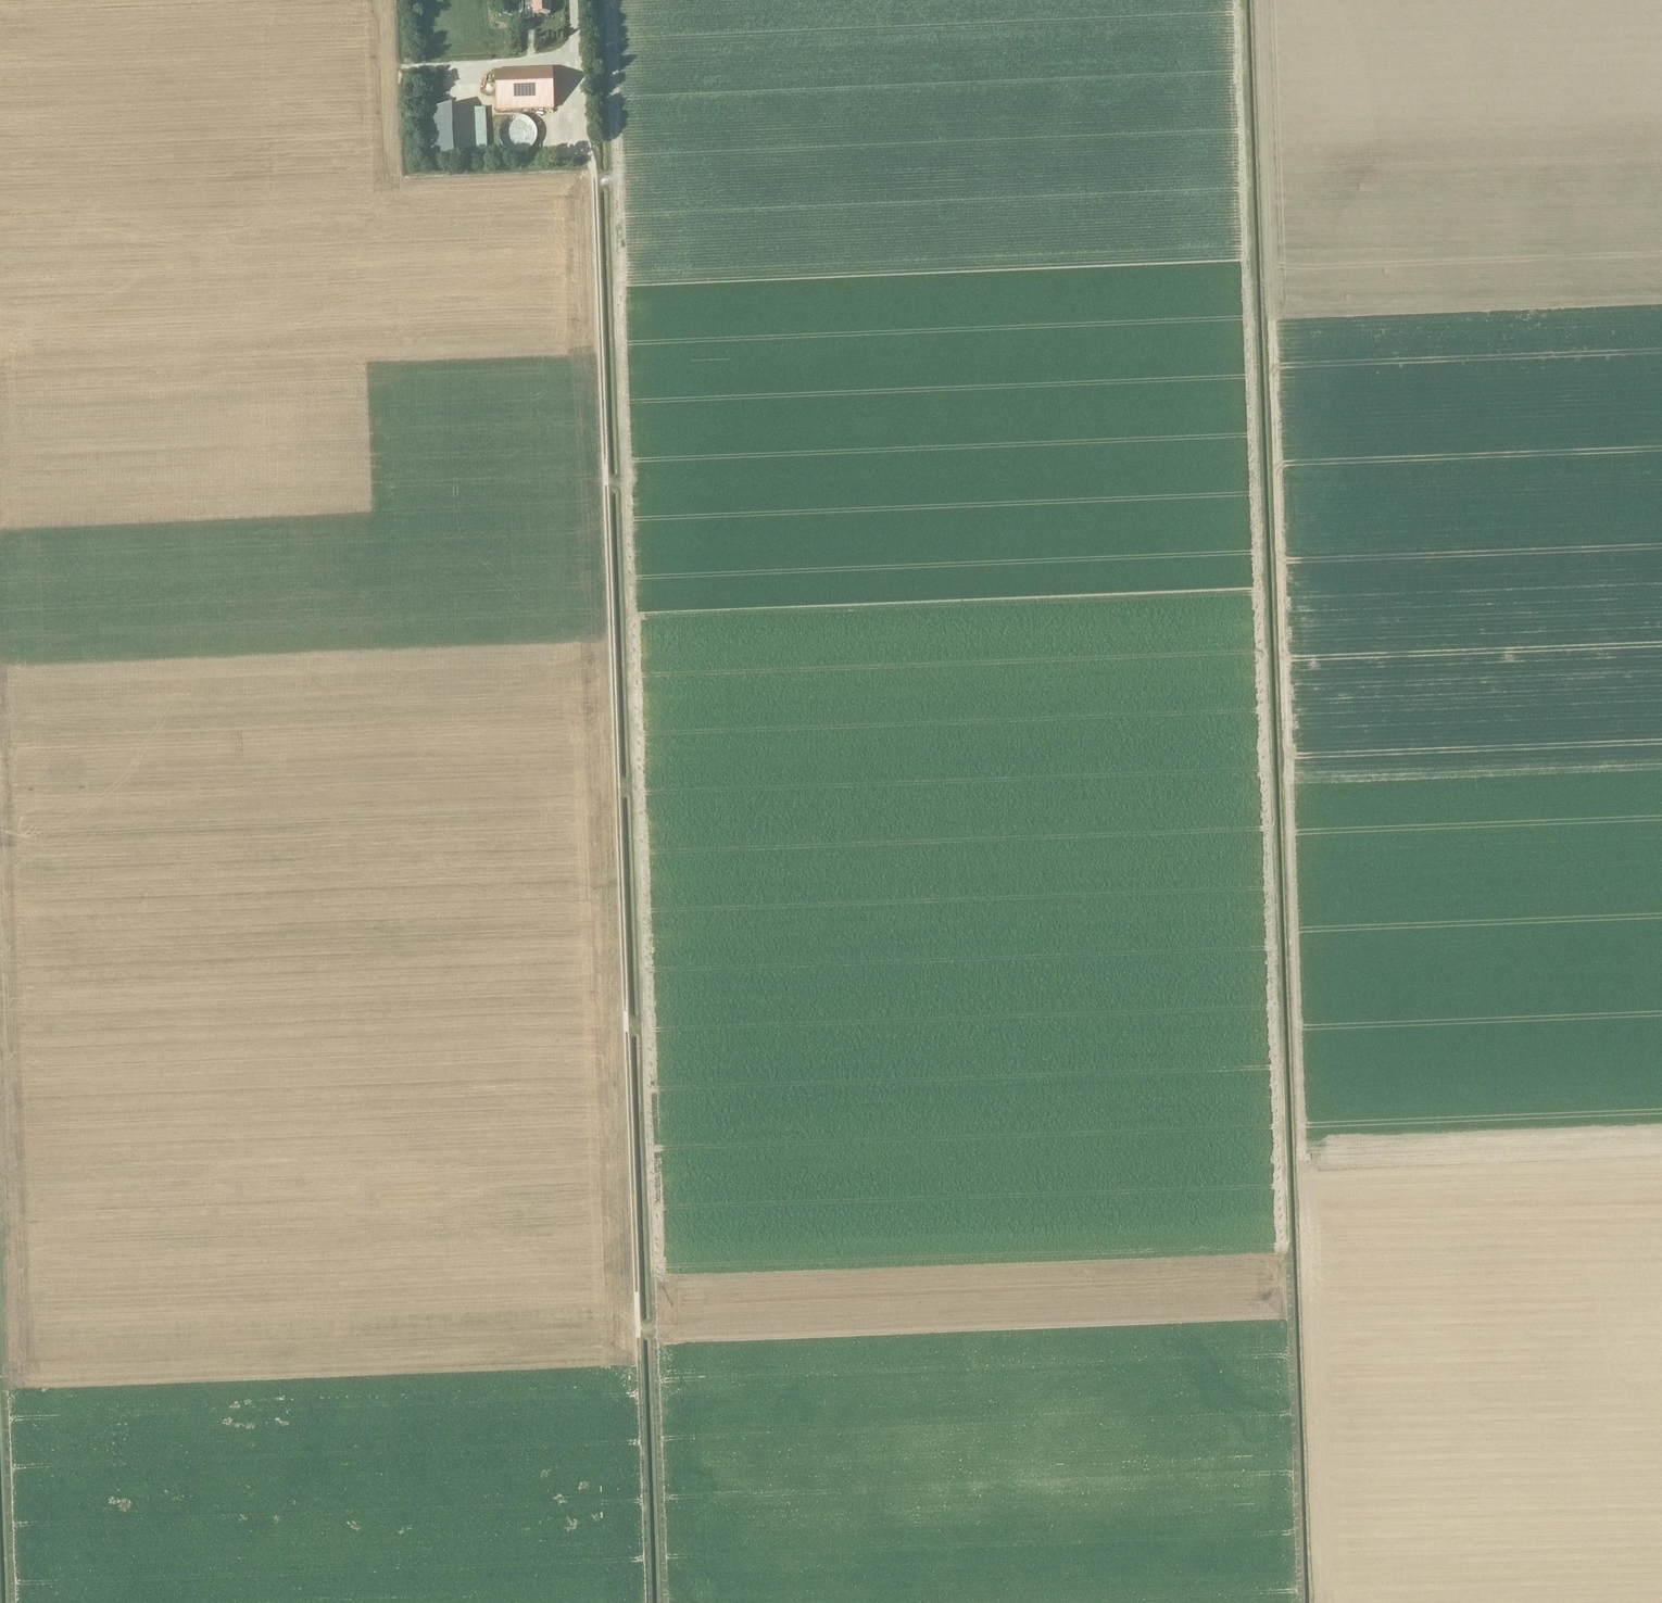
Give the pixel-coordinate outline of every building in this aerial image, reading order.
[(550,15),(549,0),(522,0),(523,19),(531,19),(531,16),(550,15)] [(496,111),(553,109),(552,69),(495,71),(496,111)] [(432,157),(475,156),(474,108),(430,109),(432,157)] [(475,126),(484,126),(483,110),(474,110),(475,126)] [(523,117),(518,116),(513,117),(508,119),(504,123),(501,127),(499,132),(499,138),(501,143),(504,148),(508,151),(513,153),(519,154),(524,153),(529,151),(533,147),(536,143),(537,137),(537,132),(535,127),(532,122),(528,119),(523,117)]
